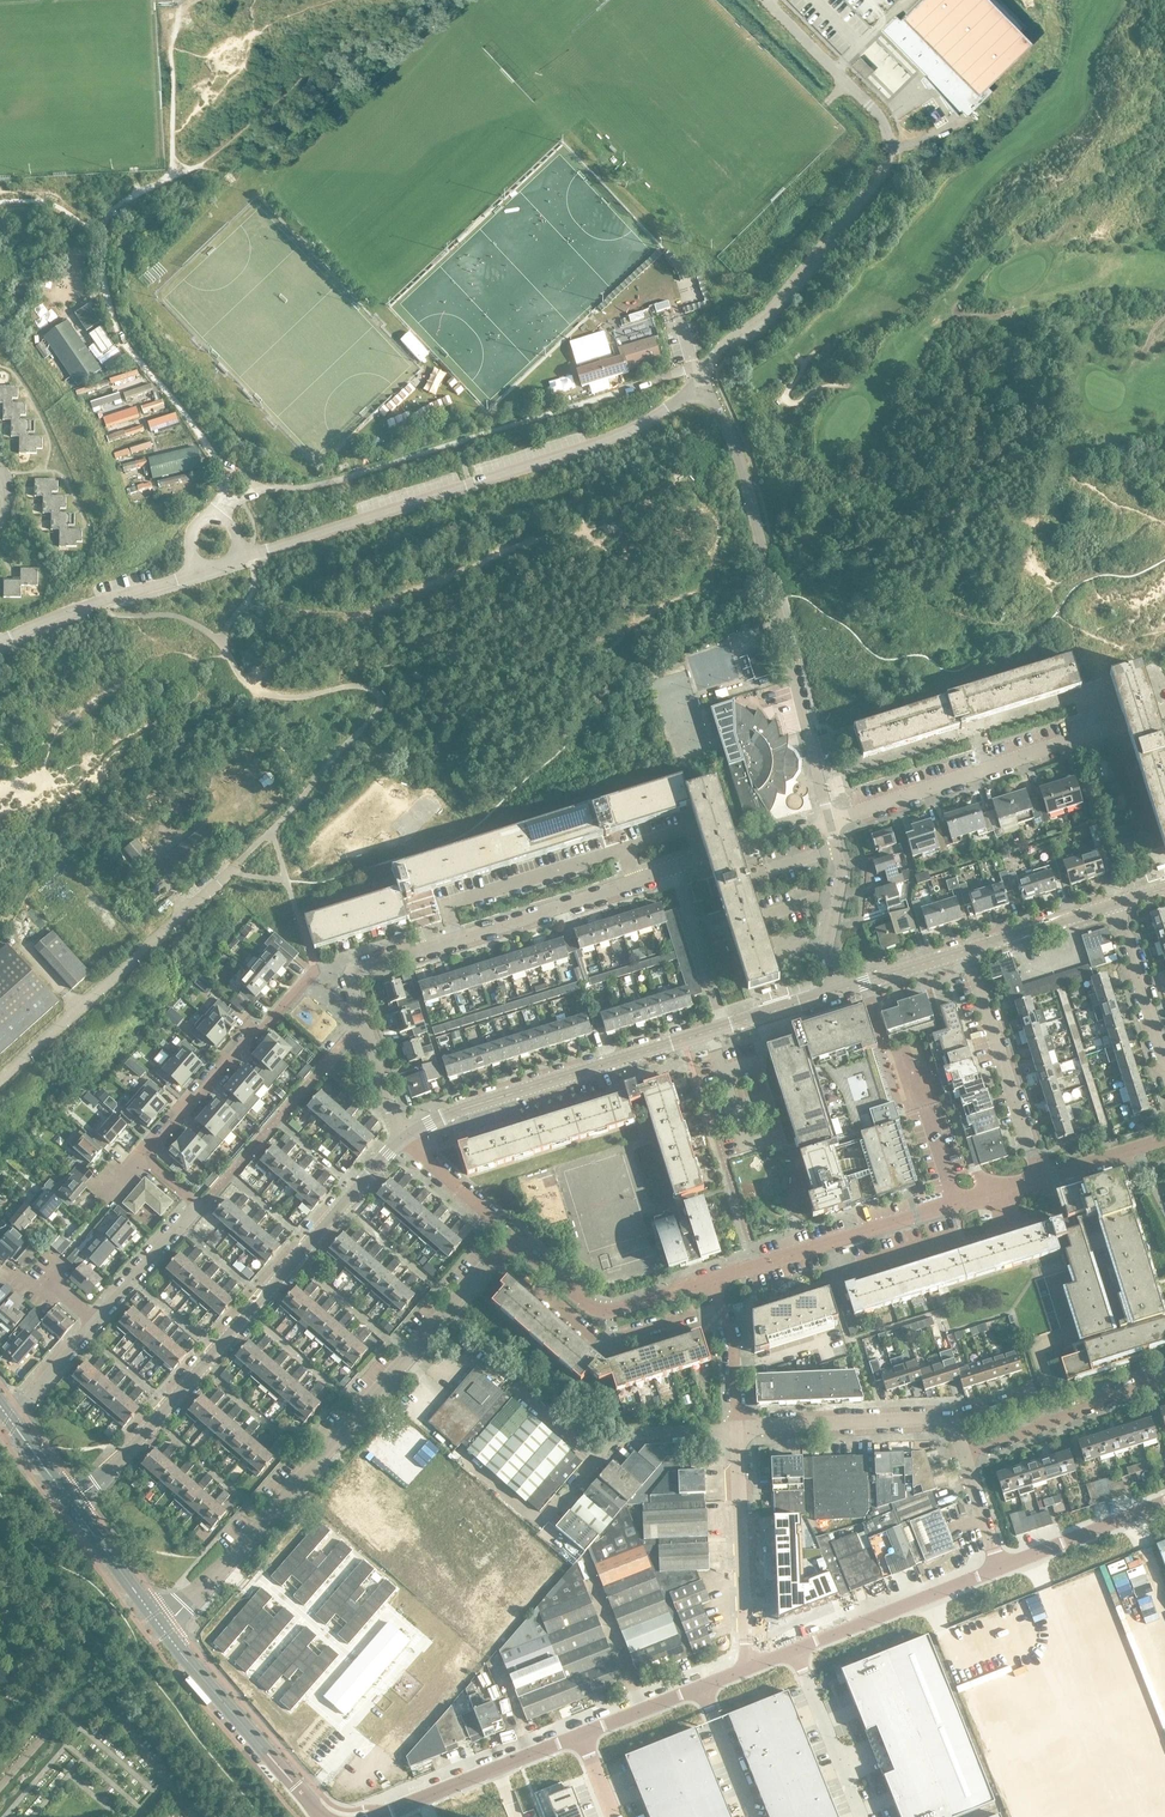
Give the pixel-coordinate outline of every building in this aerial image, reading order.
[(881,30),(926,76),(921,80),(926,88),(931,85),(940,96),(951,113),(954,112),(958,116),(957,114),(960,111),(966,117),(992,92),(986,85),(1028,43),(1019,34),(1026,27),(1000,0),(920,0),(899,20),(896,16),(881,30)] [(883,37),(869,51),(879,60),(893,46),(883,37)] [(874,71),(860,57),(851,66),(865,80),(874,71)] [(75,314),(86,331),(100,322),(88,305),(75,314)] [(78,385),(101,369),(68,321),(44,337),(78,385)] [(114,347),(101,327),(89,335),(103,355),(114,347)] [(628,370),(661,360),(654,338),(619,349),(621,357),(577,371),(582,387),(628,373),(628,370)] [(42,342),(36,346),(44,359),(51,354),(42,342)] [(109,373),(126,361),(120,353),(103,364),(109,373)] [(109,379),(111,384),(139,375),(137,370),(109,379)] [(12,402),(12,399),(17,399),(18,388),(12,388),(10,386),(0,385),(0,403),(3,403),(12,403),(12,402)] [(152,385),(124,389),(125,399),(153,395),(152,385)] [(90,401),(93,412),(123,404),(119,393),(90,401)] [(162,398),(142,405),(145,414),(165,407),(162,398)] [(2,420),(11,420),(20,420),(20,419),(20,415),(26,415),(26,405),(20,405),(18,402),(12,402),(12,403),(3,403),(2,420)] [(106,430),(141,418),(137,405),(102,417),(106,430)] [(151,431),(179,423),(176,412),(148,420),(151,431)] [(11,437),(19,437),(28,437),(28,436),(28,432),(34,432),(34,422),(28,422),(26,419),(20,419),(20,420),(11,420),(11,437)] [(142,423),(107,435),(109,441),(145,430),(142,423)] [(148,435),(127,441),(129,447),(114,452),(116,458),(152,447),(148,435)] [(34,436),(28,436),(28,437),(19,437),(19,453),(36,453),(36,449),(42,449),(42,438),(36,438),(34,436)] [(153,479),(201,467),(197,448),(148,459),(153,479)] [(121,464),(124,475),(148,469),(145,458),(121,464)] [(52,496),(52,495),(52,492),(57,492),(58,481),(52,481),(50,479),(35,479),(34,496),(43,497),(43,496),(52,496)] [(43,513),(51,513),(60,513),(60,512),(60,508),(65,508),(66,498),(60,498),(58,495),(52,495),(52,496),(43,496),(43,497),(43,513)] [(51,530),(59,530),(68,530),(68,529),(68,525),(74,525),(74,515),(68,515),(66,512),(60,512),(60,513),(51,513),(51,530)] [(74,529),(68,529),(68,530),(59,530),(59,546),(76,547),(76,542),(81,542),(82,531),(76,531),(74,529)] [(37,569),(21,569),(21,579),(13,579),(13,574),(4,573),(4,598),(21,598),(21,586),(37,586),(37,569)] [(763,650),(747,656),(755,680),(771,675),(763,650)] [(1079,685),(1071,661),(959,696),(959,698),(854,731),(862,755),(959,725),(960,728),(960,729),(965,728),(963,722),(1079,685)] [(1164,744),(1161,745),(1153,719),(1149,708),(1146,696),(1141,683),(1136,667),(1113,675),(1122,704),(1125,716),(1129,727),(1139,761),(1129,764),(1155,849),(1164,846),(1164,758),(1163,750),(1164,749),(1164,744)] [(785,789),(785,783),(793,779),(798,771),(798,761),(794,753),(787,748),(787,746),(788,739),(788,735),(779,739),(779,737),(779,734),(778,728),(776,723),(775,719),(768,726),(768,724),(766,720),(763,715),(759,711),(757,709),(754,717),(752,716),(749,712),(745,709),(741,706),(736,704),(734,704),(734,699),(733,699),(733,702),(710,709),(738,798),(746,823),(769,816),(770,818),(771,818),(769,813),(770,811),(772,808),(775,802),(776,795),(777,791),(785,797),(785,794),(785,789)] [(1074,779),(1056,784),(1065,811),(1082,806),(1083,811),(1088,809),(1090,809),(1089,807),(1083,786),(1079,787),(1077,788),(1074,779)] [(728,830),(713,782),(682,792),(680,782),(393,872),(399,892),(307,921),(306,918),(305,918),(315,949),(316,949),(314,945),(406,916),(408,920),(409,919),(401,896),(402,895),(401,893),(405,891),(407,898),(411,897),(409,890),(413,889),(413,892),(600,833),(600,831),(603,830),(605,836),(609,835),(607,828),(611,827),(612,830),(687,806),(694,804),(704,838),(712,862),(751,989),(775,981),(745,884),(749,882),(748,878),(743,880),(728,830)] [(1043,799),(1035,801),(1036,802),(1043,824),(1050,822),(1048,816),(1065,811),(1056,784),(1040,789),(1043,799)] [(1025,792),(1008,797),(1016,824),(1032,819),(1035,827),(1042,824),(1043,824),(1036,802),(1035,801),(1035,798),(1028,800),(1025,792)] [(995,811),(988,813),(994,831),(996,839),(1005,836),(1003,828),(1016,824),(1008,797),(992,802),(995,811)] [(961,812),(968,834),(977,831),(979,836),(994,831),(988,813),(981,815),(978,806),(961,812)] [(960,837),(968,834),(961,812),(944,817),(947,826),(940,828),(946,846),(961,841),(960,837)] [(947,851),(946,846),(940,828),(933,830),(930,821),(911,827),(915,839),(907,841),(913,857),(915,857),(916,860),(938,852),(937,849),(939,849),(940,853),(947,851)] [(1099,832),(1096,825),(1088,828),(1091,834),(1099,832)] [(203,826),(165,858),(178,874),(216,841),(203,826)] [(881,860),(892,856),(894,855),(892,846),(896,845),(891,830),(871,836),(876,851),(878,851),(881,860)] [(136,839),(124,849),(155,887),(167,876),(136,839)] [(1079,857),(1086,879),(1103,874),(1099,863),(1106,860),(1101,845),(1094,847),(1095,852),(1079,857)] [(1008,851),(1000,853),(1002,860),(1010,857),(1008,851)] [(898,876),(892,856),(881,860),(873,862),(877,875),(885,872),(889,887),(895,885),(904,882),(908,880),(909,872),(908,869),(901,871),(902,875),(898,876)] [(1054,860),(1059,875),(1066,873),(1069,885),(1086,879),(1079,857),(1067,861),(1063,862),(1061,857),(1054,860)] [(1061,881),(1059,875),(1054,860),(1047,862),(1048,867),(1039,870),(1032,872),(1039,895),(1057,890),(1054,883),(1058,881),(1061,881)] [(986,889),(992,910),(1009,905),(1005,893),(1013,891),(1007,875),(1006,871),(999,873),(1002,884),(986,889)] [(918,884),(931,880),(928,872),(915,876),(918,884)] [(1024,900),(1039,895),(1032,872),(1016,877),(1015,872),(1007,875),(1013,891),(1014,895),(1022,893),(1024,900)] [(938,905),(945,925),(962,920),(958,908),(965,906),(959,886),(956,878),(945,881),(948,891),(952,890),(955,899),(938,905)] [(959,886),(965,906),(972,904),(976,915),(992,910),(986,889),(969,895),(966,884),(959,886)] [(901,903),(895,885),(889,887),(875,891),(879,905),(886,903),(890,916),(909,910),(906,901),(901,903)] [(928,930),(945,925),(938,905),(922,910),(919,900),(912,903),(918,921),(925,919),(928,930)] [(667,923),(666,920),(663,913),(660,904),(645,909),(651,928),(666,923),(667,923)] [(431,905),(415,909),(417,917),(433,913),(431,905)] [(637,932),(651,928),(645,909),(631,913),(637,932)] [(666,920),(678,916),(676,909),(663,913),(666,920)] [(1164,925),(1164,909),(1149,914),(1154,928),(1164,925)] [(915,930),(909,910),(890,916),(892,924),(876,929),(882,950),(899,944),(896,936),(915,930)] [(623,937),(637,932),(631,913),(617,918),(623,937)] [(678,916),(666,920),(667,923),(666,923),(667,927),(680,923),(678,916)] [(609,941),(623,937),(617,918),(603,923),(609,941)] [(594,946),(609,941),(603,923),(588,927),(594,946)] [(682,929),(680,923),(667,927),(669,933),(682,929)] [(247,925),(241,933),(246,938),(252,930),(247,925)] [(1154,928),(1158,942),(1164,939),(1164,925),(1154,928)] [(594,946),(588,927),(574,931),(576,937),(580,950),(594,946)] [(1086,953),(1090,964),(1094,977),(1099,976),(1099,975),(1096,976),(1094,967),(1105,964),(1099,947),(1111,943),(1107,928),(1090,933),(1087,934),(1081,936),(1083,943),(1084,943),(1087,953),(1086,953)] [(684,936),(682,929),(669,933),(671,940),(684,936)] [(72,989),(90,973),(53,932),(35,947),(72,989)] [(293,959),(298,954),(275,934),(273,936),(277,940),(275,943),(293,959)] [(260,959),(275,974),(281,967),(285,969),(293,959),(275,943),(277,940),(273,936),(272,936),(264,945),(269,949),(260,959)] [(686,943),(684,936),(671,940),(673,947),(686,943)] [(573,952),(580,950),(576,937),(569,939),(573,952)] [(547,944),(553,963),(568,958),(567,954),(563,941),(562,939),(547,944)] [(567,954),(573,952),(569,939),(563,941),(567,954)] [(234,940),(225,950),(229,953),(237,943),(234,940)] [(671,942),(664,944),(666,951),(673,949),(671,942)] [(0,951),(0,1054),(59,1001),(8,944),(0,951)] [(539,967),(553,963),(547,944),(533,949),(539,967)] [(642,948),(632,951),(635,961),(645,958),(642,948)] [(675,952),(677,959),(690,955),(688,948),(675,952)] [(524,972),(539,967),(533,949),(519,953),(524,972)] [(677,959),(675,952),(660,957),(662,964),(677,959)] [(504,958),(510,976),(524,972),(519,953),(504,958)] [(648,968),(662,964),(660,957),(646,961),(648,968)] [(496,981),(510,976),(504,958),(491,962),(496,981)] [(1026,999),(1021,986),(1018,976),(1013,958),(987,966),(991,980),(1002,976),(1009,997),(1010,996),(1019,993),(1021,1000),(1026,999)] [(249,971),(266,985),(272,978),(274,981),(279,976),(275,974),(260,959),(249,971)] [(679,964),(681,971),(694,967),(692,960),(679,964)] [(634,973),(648,968),(646,961),(632,966),(634,973)] [(482,985),(496,981),(491,962),(476,967),(482,985)] [(1094,977),(1090,964),(1083,966),(1087,980),(1090,979),(1094,977)] [(620,977),(634,973),(632,966),(618,970),(620,977)] [(1080,982),(1087,980),(1083,966),(1076,968),(1080,982)] [(467,990),(482,985),(476,967),(461,971),(467,990)] [(696,974),(694,967),(681,971),(683,978),(696,974)] [(1073,984),(1080,982),(1076,968),(1069,971),(1073,984)] [(605,982),(620,977),(618,970),(603,975),(605,982)] [(240,993),(236,997),(246,1005),(249,1001),(253,1005),(263,995),(260,992),(266,985),(249,971),(239,983),(245,988),(240,993)] [(453,994),(467,990),(461,971),(447,976),(453,994)] [(1067,986),(1073,984),(1069,971),(1063,973),(1067,986)] [(410,979),(408,972),(401,975),(403,982),(410,979)] [(696,974),(683,978),(683,980),(685,984),(698,980),(696,974)] [(1052,976),(1056,990),(1063,988),(1059,974),(1052,976)] [(1099,976),(1094,977),(1090,979),(1095,993),(1110,987),(1105,974),(1099,976)] [(591,986),(605,982),(603,975),(589,979),(591,986)] [(194,982),(207,993),(213,986),(200,976),(194,982)] [(433,980),(439,999),(453,994),(447,976),(433,980)] [(1042,979),(1046,993),(1052,991),(1049,977),(1042,979)] [(1046,993),(1042,979),(1035,982),(1039,995),(1046,993)] [(425,1003),(439,999),(433,980),(419,985),(425,1003)] [(671,993),(677,1011),(692,1006),(689,997),(687,991),(685,984),(683,980),(680,981),(682,989),(671,993)] [(700,987),(698,980),(685,984),(687,991),(700,987)] [(411,982),(401,986),(400,981),(385,986),(390,1003),(403,999),(405,1006),(418,1002),(411,982)] [(504,981),(497,983),(500,992),(506,990),(504,981)] [(1035,982),(1029,984),(1033,997),(1039,995),(1035,982)] [(560,988),(563,995),(578,990),(576,983),(560,988)] [(1033,997),(1029,984),(1021,986),(1026,999),(1029,998),(1033,997)] [(702,994),(700,987),(687,991),(689,997),(702,994)] [(1114,1001),(1110,987),(1095,993),(1099,1006),(1114,1001)] [(548,999),(563,995),(560,988),(546,992),(548,999)] [(937,1015),(934,1006),(936,1005),(932,988),(926,990),(934,1016),(937,1015)] [(1063,988),(1056,990),(1057,992),(1058,992),(1062,1004),(1067,1002),(1063,990),(1064,990),(1063,988)] [(534,1004),(548,999),(546,992),(532,997),(534,1004)] [(663,1015),(677,1011),(671,993),(657,997),(663,1015)] [(897,1004),(899,1009),(906,1032),(934,1023),(929,1007),(930,1006),(929,1005),(926,995),(897,1004)] [(247,1006),(246,1005),(236,997),(230,1004),(241,1013),(247,1006)] [(518,1001),(520,1008),(534,1004),(532,997),(518,1001)] [(648,1020),(663,1015),(657,997),(643,1002),(648,1020)] [(1029,998),(1026,999),(1021,1000),(1014,1003),(1019,1017),(1034,1012),(1029,998)] [(204,1017),(226,1036),(227,1034),(228,1035),(237,1025),(226,1016),(231,1011),(219,1000),(204,1017)] [(506,1013),(520,1008),(518,1001),(504,1006),(506,1013)] [(1118,1015),(1114,1001),(1099,1006),(1103,1020),(1118,1015)] [(629,1006),(635,1024),(648,1020),(643,1002),(629,1006)] [(1066,1017),(1071,1015),(1067,1002),(1062,1004),(1066,1017)] [(811,1150),(894,1124),(876,1067),(879,1066),(879,1065),(878,1066),(874,1055),(875,1054),(872,1055),(871,1050),(877,1048),(863,1003),(790,1026),(792,1031),(794,1038),(766,1047),(798,1151),(802,1150),(810,1147),(811,1150)] [(943,1057),(967,1050),(969,1050),(954,1004),(940,1008),(948,1031),(932,1036),(940,1059),(944,1058),(943,1057)] [(489,1010),(492,1017),(506,1013),(504,1006),(489,1010)] [(620,1029),(635,1024),(629,1006),(614,1011),(620,1029)] [(889,1037),(906,1032),(899,1009),(890,1011),(882,1014),(889,1037)] [(196,1023),(202,1013),(197,1010),(191,1020),(196,1023)] [(477,1022),(492,1017),(489,1010),(475,1015),(477,1022)] [(172,1011),(166,1017),(172,1021),(177,1015),(172,1011)] [(427,1032),(424,1021),(422,1014),(412,1017),(414,1024),(409,1011),(394,1015),(400,1033),(412,1029),(414,1036),(427,1032)] [(606,1033),(620,1029),(614,1011),(600,1015),(604,1027),(606,1033)] [(1034,1012),(1019,1017),(1023,1030),(1038,1025),(1034,1012)] [(463,1026),(477,1022),(475,1015),(460,1019),(463,1026)] [(591,1033),(591,1032),(587,1019),(586,1015),(570,1020),(576,1038),(591,1033)] [(594,1017),(597,1030),(604,1027),(600,1015),(594,1017)] [(1070,1030),(1075,1028),(1071,1015),(1066,1017),(1070,1030)] [(1103,1020),(1108,1034),(1123,1029),(1118,1015),(1103,1020)] [(226,1036),(204,1017),(203,1016),(194,1026),(195,1027),(190,1033),(202,1043),(206,1038),(217,1048),(224,1039),(224,1038),(226,1036)] [(591,1032),(597,1030),(594,1017),(587,1019),(591,1032)] [(448,1031),(463,1026),(460,1019),(446,1024),(448,1031)] [(562,1043),(576,1038),(570,1020),(556,1024),(562,1043)] [(434,1035),(448,1031),(446,1024),(432,1028),(434,1035)] [(547,1047),(562,1043),(556,1024),(542,1029),(547,1047)] [(1023,1030),(1027,1044),(1042,1039),(1038,1025),(1023,1030)] [(1074,1044),(1080,1043),(1075,1028),(1070,1030),(1074,1044)] [(534,1052),(547,1047),(542,1029),(528,1033),(534,1052)] [(1108,1034),(1112,1047),(1127,1042),(1123,1029),(1108,1034)] [(461,1038),(458,1031),(450,1033),(452,1040),(461,1038)] [(264,1044),(263,1045),(281,1061),(289,1052),(296,1058),(303,1050),(288,1037),(283,1042),(272,1033),(263,1043),(264,1044)] [(514,1037),(520,1056),(534,1052),(528,1033),(514,1037)] [(505,1061),(520,1056),(514,1037),(499,1042),(505,1061)] [(1047,1053),(1042,1039),(1027,1044),(1031,1058),(1047,1053)] [(170,1057),(191,1076),(192,1074),(193,1075),(202,1065),(191,1056),(196,1050),(184,1040),(170,1057)] [(424,1066),(437,1062),(433,1051),(432,1045),(422,1048),(424,1054),(423,1054),(419,1040),(403,1045),(409,1063),(422,1059),(424,1066)] [(485,1047),(491,1065),(505,1061),(499,1042),(485,1047)] [(1127,1042),(1112,1047),(1104,1049),(1109,1063),(1116,1061),(1131,1056),(1127,1042)] [(1084,1055),(1080,1043),(1074,1044),(1078,1057),(1084,1055)] [(288,1067),(281,1061),(263,1045),(261,1048),(260,1047),(252,1056),(265,1067),(261,1072),(274,1083),(288,1067)] [(476,1070),(491,1065),(485,1047),(470,1051),(476,1070)] [(161,1064),(168,1054),(162,1049),(155,1060),(161,1064)] [(943,1057),(944,1058),(947,1069),(954,1066),(966,1062),(971,1061),(967,1050),(943,1057)] [(462,1074),(476,1070),(470,1051),(456,1056),(462,1074)] [(1047,1053),(1031,1058),(1036,1071),(1051,1066),(1047,1053)] [(1088,1069),(1084,1055),(1078,1057),(1083,1071),(1088,1069)] [(448,1078),(462,1074),(456,1056),(442,1060),(448,1078)] [(1135,1069),(1131,1056),(1116,1061),(1120,1074),(1135,1069)] [(189,1078),(191,1076),(170,1057),(155,1073),(167,1084),(172,1078),(182,1088),(190,1079),(189,1078)] [(130,1058),(124,1064),(131,1070),(137,1064),(130,1058)] [(951,1084),(976,1076),(971,1061),(966,1062),(954,1066),(947,1069),(943,1070),(948,1086),(952,1085),(951,1084)] [(437,1062),(424,1066),(414,1069),(416,1075),(405,1078),(412,1098),(431,1093),(428,1082),(442,1078),(437,1062)] [(1059,1063),(1051,1066),(1036,1071),(1040,1085),(1055,1080),(1063,1077),(1059,1063)] [(298,1075),(303,1080),(313,1069),(307,1064),(298,1075)] [(260,1099),(274,1083),(261,1072),(256,1077),(244,1066),(236,1074),(237,1075),(235,1078),(260,1099)] [(1092,1083),(1088,1069),(1083,1071),(1087,1084),(1092,1083)] [(1140,1083),(1135,1069),(1120,1074),(1125,1088),(1140,1083)] [(957,1101),(960,1100),(959,1099),(984,1092),(979,1075),(976,1076),(951,1084),(952,1085),(957,1101)] [(260,1099),(235,1078),(234,1079),(233,1078),(224,1088),(237,1099),(232,1104),(246,1116),(260,1099)] [(679,1198),(693,1193),(703,1190),(668,1078),(643,1086),(644,1088),(637,1090),(635,1083),(623,1087),(626,1095),(627,1098),(469,1147),(468,1144),(467,1142),(458,1145),(467,1175),(635,1122),(629,1105),(640,1101),(639,1097),(646,1095),(679,1198)] [(135,1097),(156,1116),(159,1113),(160,1114),(167,1105),(156,1096),(161,1091),(149,1080),(135,1097)] [(1059,1093),(1055,1080),(1040,1085),(1044,1098),(1059,1093)] [(1097,1096),(1092,1083),(1087,1084),(1091,1098),(1097,1096)] [(1144,1097),(1140,1083),(1125,1088),(1129,1101),(1144,1097)] [(317,1116),(341,1088),(338,1085),(327,1097),(321,1092),(314,1100),(314,1099),(312,1101),(313,1102),(308,1108),(317,1116)] [(102,1088),(95,1096),(103,1103),(109,1095),(102,1088)] [(325,1123),(339,1108),(333,1102),(343,1090),(341,1088),(317,1116),(325,1123)] [(959,1099),(960,1100),(963,1110),(965,1116),(992,1107),(987,1091),(984,1092),(959,1099)] [(1064,1107),(1059,1093),(1044,1098),(1049,1112),(1064,1107)] [(109,1096),(103,1103),(113,1111),(117,1107),(117,1103),(109,1096)] [(1101,1110),(1097,1096),(1091,1098),(1095,1112),(1101,1110)] [(155,1117),(156,1116),(135,1097),(120,1113),(132,1124),(137,1118),(147,1128),(156,1117),(155,1117)] [(1148,1110),(1144,1097),(1129,1101),(1133,1115),(1148,1110)] [(206,1110),(225,1126),(231,1132),(246,1116),(232,1104),(228,1109),(215,1098),(208,1107),(209,1108),(206,1110)] [(334,1131),(358,1103),(356,1101),(345,1113),(339,1108),(325,1123),(334,1131)] [(343,1139),(357,1123),(350,1118),(361,1105),(358,1103),(334,1131),(343,1139)] [(997,1124),(992,1107),(965,1116),(970,1132),(997,1124)] [(1068,1121),(1064,1107),(1049,1112),(1053,1126),(1068,1121)] [(225,1126),(206,1110),(205,1111),(196,1121),(208,1132),(204,1137),(217,1148),(223,1142),(216,1136),(225,1126)] [(1106,1124),(1101,1110),(1095,1112),(1100,1126),(1106,1124)] [(97,1134),(98,1135),(93,1140),(103,1149),(108,1144),(109,1145),(127,1125),(115,1115),(97,1134)] [(363,1128),(357,1123),(343,1139),(340,1142),(349,1150),(376,1118),(373,1116),(363,1128)] [(379,1121),(376,1118),(349,1150),(358,1158),(361,1154),(366,1148),(367,1149),(369,1147),(368,1146),(374,1139),(368,1133),(379,1121)] [(1072,1134),(1068,1121),(1053,1126),(1057,1139),(1064,1137),(1064,1138),(1066,1137),(1066,1136),(1072,1134)] [(907,1165),(894,1124),(811,1150),(810,1147),(802,1150),(823,1214),(842,1208),(843,1210),(850,1208),(850,1205),(914,1185),(910,1175),(913,1174),(910,1165),(907,1165)] [(975,1148),(1002,1140),(997,1124),(970,1132),(975,1148)] [(203,1165),(217,1148),(204,1137),(200,1142),(187,1131),(180,1139),(181,1140),(178,1143),(196,1159),(203,1165)] [(91,1163),(101,1151),(85,1137),(75,1149),(91,1163)] [(270,1169),(294,1142),(291,1139),(280,1152),(274,1146),(267,1154),(267,1153),(265,1155),(266,1156),(261,1162),(270,1169)] [(1007,1156),(1002,1140),(975,1148),(980,1165),(1007,1156)] [(278,1177),(292,1162),(286,1157),(296,1144),(294,1142),(270,1169),(278,1177)] [(196,1159),(178,1143),(177,1144),(176,1143),(168,1153),(187,1170),(196,1159)] [(57,1162),(61,1158),(55,1153),(51,1157),(57,1162)] [(287,1185),(311,1157),(308,1155),(298,1167),(292,1162),(278,1177),(287,1185)] [(11,1157),(6,1162),(13,1168),(17,1162),(11,1157)] [(314,1160),(311,1157),(287,1185),(296,1192),(309,1177),(304,1172),(314,1160)] [(75,1169),(87,1180),(92,1174),(80,1163),(75,1169)] [(83,1185),(87,1180),(75,1169),(70,1175),(73,1177),(62,1191),(54,1184),(49,1189),(67,1206),(71,1202),(73,1203),(86,1188),(83,1185)] [(315,1182),(309,1177),(296,1192),(305,1200),(329,1172),(326,1170),(315,1182)] [(332,1175),(329,1172),(305,1200),(314,1208),(319,1202),(320,1202),(321,1201),(321,1200),(327,1193),(321,1187),(332,1175)] [(203,1184),(209,1188),(218,1178),(213,1173),(203,1184)] [(386,1203),(410,1176),(407,1173),(397,1185),(390,1180),(384,1188),(383,1187),(382,1189),(382,1190),(377,1196),(386,1203)] [(1059,1193),(1064,1209),(1064,1210),(1067,1218),(1067,1219),(1083,1213),(1080,1201),(1104,1194),(1106,1201),(1096,1204),(1130,1318),(1109,1324),(1079,1229),(1065,1233),(1067,1236),(1071,1249),(1065,1251),(1066,1255),(1076,1286),(1067,1289),(1079,1326),(1077,1326),(1082,1341),(1057,1349),(1067,1380),(1074,1378),(1075,1382),(1129,1365),(1128,1361),(1143,1356),(1145,1356),(1143,1349),(1148,1347),(1149,1351),(1164,1346),(1164,1319),(1154,1284),(1124,1188),(1127,1187),(1126,1182),(1125,1179),(1122,1179),(1120,1173),(1119,1173),(1110,1176),(1102,1179),(1082,1185),(1059,1193)] [(410,1176),(386,1203),(383,1207),(392,1215),(408,1196),(402,1190),(413,1178),(410,1176)] [(145,1178),(140,1184),(123,1204),(134,1213),(144,1201),(161,1216),(172,1202),(155,1187),(145,1178)] [(60,1204),(47,1192),(43,1188),(30,1203),(33,1207),(47,1219),(57,1208),(60,1204)] [(401,1222),(428,1191),(425,1189),(414,1201),(408,1196),(392,1215),(401,1222)] [(431,1193),(428,1191),(401,1222),(410,1230),(426,1211),(420,1206),(431,1193)] [(223,1223),(247,1196),(244,1193),(233,1205),(227,1200),(221,1208),(220,1207),(218,1209),(219,1210),(214,1216),(223,1223)] [(697,1205),(693,1193),(679,1198),(656,1205),(659,1217),(654,1218),(669,1267),(718,1252),(702,1203),(697,1205)] [(250,1199),(247,1196),(223,1223),(232,1231),(245,1216),(239,1210),(250,1199)] [(21,1233),(37,1215),(25,1204),(9,1222),(17,1229),(21,1233)] [(410,1230),(418,1238),(446,1206),(443,1204),(432,1216),(426,1211),(410,1230)] [(131,1217),(129,1216),(118,1206),(113,1212),(119,1216),(113,1222),(107,1229),(103,1234),(119,1247),(127,1238),(134,1230),(135,1229),(127,1221),(131,1217)] [(448,1209),(446,1206),(418,1238),(427,1245),(430,1242),(444,1226),(438,1221),(448,1209)] [(245,1216),(232,1231),(228,1235),(237,1242),(264,1211),(262,1209),(251,1221),(245,1216)] [(267,1214),(264,1211),(237,1242),(246,1250),(263,1231),(257,1226),(267,1214)] [(853,1282),(844,1285),(854,1315),(1059,1251),(1055,1241),(1067,1236),(1061,1218),(1049,1222),(1050,1226),(855,1287),(853,1282)] [(439,1249),(463,1221),(460,1219),(450,1231),(444,1226),(430,1242),(427,1245),(436,1253),(439,1249)] [(466,1224),(463,1221),(439,1249),(448,1257),(453,1251),(454,1252),(456,1250),(455,1249),(461,1242),(455,1236),(466,1224)] [(258,1254),(282,1226),(279,1224),(269,1236),(263,1231),(246,1250),(255,1258),(258,1254)] [(12,1229),(6,1225),(3,1228),(1,1228),(0,1230),(0,1257),(4,1260),(5,1261),(9,1256),(11,1258),(25,1241),(12,1229)] [(258,1254),(255,1258),(264,1266),(267,1262),(272,1256),(273,1257),(274,1255),(274,1254),(280,1246),(274,1241),(285,1229),(282,1226),(258,1254)] [(339,1257),(363,1230),(360,1227),(350,1239),(344,1234),(337,1241),(336,1241),(335,1243),(327,1253),(336,1260),(339,1257)] [(348,1265),(361,1249),(355,1244),(366,1232),(363,1230),(339,1257),(348,1265)] [(98,1233),(81,1253),(87,1258),(97,1267),(114,1247),(98,1233)] [(56,1250),(65,1239),(59,1234),(50,1245),(56,1250)] [(71,1243),(65,1239),(56,1250),(61,1254),(71,1243)] [(354,1276),(381,1245),(378,1243),(367,1254),(361,1249),(348,1265),(345,1268),(354,1276)] [(362,1284),(366,1280),(379,1265),(373,1259),(383,1247),(381,1245),(354,1276),(362,1284)] [(175,1277),(200,1250),(197,1247),(186,1260),(180,1255),(173,1261),(171,1262),(172,1263),(166,1270),(175,1277)] [(73,1262),(81,1253),(76,1248),(67,1259),(72,1264),(73,1262)] [(202,1253),(200,1250),(175,1277),(172,1281),(181,1289),(198,1270),(192,1264),(202,1253)] [(82,1263),(87,1258),(81,1253),(73,1262),(79,1267),(70,1278),(88,1294),(101,1279),(82,1263)] [(375,1288),(398,1260),(396,1258),(385,1270),(379,1265),(366,1280),(375,1288)] [(237,1260),(233,1265),(241,1273),(246,1268),(237,1260)] [(371,1291),(380,1299),(397,1280),(390,1275),(401,1263),(398,1260),(375,1288),(371,1291)] [(198,1270),(181,1289),(190,1297),(193,1293),(217,1266),(214,1263),(207,1271),(204,1275),(198,1270)] [(220,1268),(217,1266),(193,1293),(202,1301),(215,1285),(210,1280),(214,1274),(220,1268)] [(246,1268),(241,1273),(249,1279),(254,1274),(247,1267),(246,1268)] [(392,1303),(416,1275),(413,1273),(403,1285),(397,1280),(380,1299),(389,1307),(392,1303)] [(419,1278),(416,1275),(392,1303),(401,1311),(406,1305),(407,1306),(409,1304),(408,1303),(414,1296),(408,1290),(419,1278)] [(511,1281),(507,1277),(500,1285),(504,1288),(492,1303),(580,1381),(588,1372),(599,1382),(612,1377),(616,1391),(710,1361),(700,1331),(690,1334),(692,1339),(601,1368),(595,1363),(597,1361),(508,1283),(511,1281)] [(215,1285),(202,1301),(199,1304),(208,1312),(211,1309),(235,1281),(232,1278),(221,1290),(215,1285)] [(238,1283),(235,1281),(211,1309),(220,1316),(225,1310),(226,1311),(228,1308),(227,1308),(234,1300),(227,1295),(237,1284),(238,1283)] [(291,1311),(316,1284),(313,1281),(302,1294),(296,1288),(290,1295),(289,1295),(288,1297),(283,1303),(291,1311)] [(6,1284),(0,1291),(0,1303),(12,1290),(6,1284)] [(319,1286),(316,1284),(291,1311),(288,1315),(297,1322),(300,1319),(314,1304),(308,1299),(319,1286)] [(758,1320),(753,1322),(754,1353),(813,1335),(827,1331),(834,1329),(834,1328),(833,1325),(832,1321),(838,1319),(829,1290),(820,1293),(817,1294),(808,1297),(806,1298),(797,1301),(794,1301),(785,1304),(782,1305),(773,1308),(770,1309),(756,1313),(758,1320)] [(0,1310),(0,1320),(11,1330),(23,1316),(13,1307),(21,1297),(15,1292),(0,1310)] [(309,1326),(333,1299),(331,1297),(320,1309),(314,1304),(300,1319),(309,1326)] [(318,1334),(332,1319),(326,1314),(336,1302),(333,1299),(309,1326),(306,1330),(315,1338),(318,1334)] [(128,1331),(153,1303),(150,1301),(139,1313),(133,1308),(126,1315),(126,1314),(123,1316),(124,1317),(116,1327),(125,1335),(128,1331)] [(137,1339),(151,1324),(145,1318),(156,1306),(153,1303),(128,1331),(137,1339)] [(28,1325),(33,1330),(41,1321),(60,1338),(72,1323),(54,1307),(44,1319),(38,1314),(28,1325)] [(29,1335),(33,1330),(28,1325),(38,1314),(39,1312),(34,1308),(18,1326),(23,1331),(5,1352),(18,1364),(37,1342),(29,1335)] [(338,1325),(332,1319),(318,1334),(315,1338),(324,1346),(327,1342),(351,1315),(349,1312),(338,1325)] [(336,1350),(350,1334),(344,1329),(354,1317),(351,1315),(327,1342),(336,1350)] [(146,1347),(170,1319),(168,1316),(157,1329),(151,1324),(137,1339),(146,1347)] [(173,1321),(170,1319),(146,1347),(143,1350),(152,1358),(155,1355),(169,1339),(163,1334),(173,1321)] [(384,1319),(379,1325),(389,1333),(393,1327),(384,1319)] [(930,1326),(928,1319),(916,1322),(919,1329),(930,1326)] [(987,1323),(981,1324),(984,1332),(987,1331),(995,1329),(992,1321),(987,1323)] [(916,1322),(908,1325),(911,1332),(911,1333),(919,1330),(919,1329),(916,1322)] [(980,1333),(984,1332),(981,1324),(969,1328),(971,1336),(980,1333)] [(855,1326),(848,1328),(850,1335),(857,1333),(855,1326)] [(333,1353),(342,1361),(369,1330),(366,1327),(356,1339),(350,1334),(336,1350),(333,1353)] [(369,1330),(342,1361),(351,1369),(354,1365),(359,1359),(360,1359),(362,1357),(361,1357),(368,1350),(362,1344),(367,1338),(372,1332),(369,1330)] [(962,1330),(954,1333),(956,1340),(964,1338),(962,1330)] [(174,1344),(169,1339),(155,1355),(164,1362),(188,1334),(185,1332),(174,1344)] [(191,1337),(188,1334),(164,1362),(173,1370),(186,1355),(180,1349),(191,1337)] [(244,1365),(269,1337),(266,1335),(256,1347),(249,1341),(243,1349),(242,1348),(241,1350),(235,1357),(244,1365)] [(272,1339),(269,1337),(244,1365),(253,1373),(267,1357),(261,1352),(272,1339)] [(273,1362),(267,1357),(253,1373),(250,1376),(259,1384),(287,1352),(284,1350),(273,1362)] [(1003,1354),(1010,1374),(1022,1370),(1015,1350),(1003,1354)] [(290,1355),(287,1352),(259,1384),(268,1392),(285,1372),(279,1367),(290,1355)] [(81,1385),(106,1357),(103,1354),(92,1367),(86,1361),(80,1369),(79,1368),(77,1370),(78,1371),(72,1377),(81,1385)] [(998,1377),(1010,1374),(1003,1354),(992,1357),(998,1377)] [(109,1360),(106,1357),(81,1385),(78,1389),(87,1396),(90,1393),(104,1377),(98,1372),(109,1360)] [(909,1383),(903,1363),(901,1357),(889,1360),(891,1367),(898,1387),(909,1383)] [(986,1381),(998,1377),(992,1357),(980,1361),(986,1381)] [(959,1379),(956,1368),(953,1358),(941,1362),(948,1382),(959,1379)] [(886,1391),(898,1387),(891,1367),(880,1370),(877,1359),(869,1362),(875,1381),(882,1379),(886,1391)] [(915,1359),(903,1363),(909,1383),(921,1380),(918,1369),(915,1359)] [(980,1361),(968,1365),(974,1385),(986,1381),(980,1361)] [(936,1386),(948,1382),(941,1362),(930,1366),(936,1386)] [(280,1396),(305,1368),(302,1365),(291,1378),(285,1372),(268,1392),(277,1399),(280,1396)] [(963,1389),(974,1385),(968,1365),(956,1368),(959,1379),(963,1389)] [(924,1390),(936,1386),(930,1366),(918,1369),(921,1380),(924,1390)] [(307,1370),(305,1368),(280,1396),(289,1404),(303,1388),(297,1383),(307,1370)] [(483,1419),(504,1395),(474,1369),(466,1379),(452,1395),(482,1421),(483,1419)] [(863,1400),(854,1371),(771,1376),(768,1369),(755,1373),(757,1404),(863,1400)] [(110,1383),(104,1377),(90,1393),(87,1396),(96,1404),(99,1400),(124,1373),(121,1370),(110,1383)] [(126,1375),(124,1373),(99,1400),(96,1404),(104,1412),(121,1393),(116,1388),(126,1375)] [(231,1374),(225,1381),(228,1384),(234,1377),(231,1374)] [(346,1375),(339,1384),(343,1388),(351,1379),(346,1375)] [(309,1393),(303,1388),(289,1404),(298,1411),(322,1383),(319,1381),(309,1393)] [(322,1383),(298,1411),(295,1415),(304,1423),(307,1419),(312,1413),(313,1413),(315,1411),(314,1411),(320,1403),(314,1398),(325,1386),(322,1383)] [(127,1398),(121,1393),(104,1412),(113,1420),(141,1388),(138,1386),(127,1398)] [(141,1388),(113,1420),(122,1427),(139,1408),(133,1403),(144,1391),(141,1388)] [(197,1419),(222,1391),(219,1389),(208,1401),(202,1395),(195,1403),(195,1402),(193,1404),(194,1405),(188,1411),(185,1415),(194,1422),(197,1419)] [(225,1393),(222,1391),(197,1419),(206,1426),(220,1411),(214,1406),(225,1393)] [(457,1448),(461,1444),(482,1421),(452,1395),(428,1423),(457,1448)] [(508,1441),(530,1416),(512,1400),(511,1400),(504,1395),(483,1419),(508,1441)] [(226,1416),(220,1411),(206,1426),(215,1434),(239,1407),(237,1404),(226,1416)] [(242,1409),(239,1407),(215,1434),(224,1442),(238,1426),(232,1421),(242,1409)] [(530,1460),(552,1435),(530,1416),(508,1441),(530,1460)] [(1136,1423),(1142,1444),(1157,1439),(1150,1418),(1136,1423)] [(244,1432),(238,1426),(224,1442),(221,1446),(230,1453),(257,1422),(254,1419),(244,1432)] [(468,1451),(486,1467),(508,1441),(483,1419),(482,1421),(461,1444),(468,1450),(468,1451)] [(257,1422),(230,1453),(239,1461),(242,1457),(255,1442),(250,1437),(260,1424),(257,1422)] [(1128,1448),(1142,1444),(1136,1423),(1121,1428),(1128,1448)] [(497,1539),(404,1463),(413,1452),(383,1427),(318,1506),(479,1638),(524,1584),(486,1553),(497,1539)] [(1121,1428),(1107,1432),(1113,1453),(1128,1448),(1121,1428)] [(1099,1457),(1113,1453),(1107,1432),(1092,1437),(1099,1457)] [(261,1447),(255,1442),(242,1457),(251,1465),(275,1437),(272,1435),(261,1447)] [(530,1460),(555,1482),(561,1486),(582,1462),(570,1451),(570,1450),(552,1435),(530,1460)] [(275,1437),(251,1465),(248,1469),(256,1477),(260,1473),(265,1467),(266,1467),(268,1465),(267,1465),(273,1457),(267,1452),(278,1440),(275,1437)] [(1084,1462),(1099,1457),(1092,1437),(1078,1441),(1084,1462)] [(508,1441),(486,1467),(508,1486),(530,1460),(508,1441)] [(138,1468),(147,1476),(175,1445),(172,1442),(161,1455),(155,1449),(149,1456),(148,1456),(146,1458),(147,1458),(138,1468)] [(667,1457),(684,1456),(683,1444),(645,1446),(637,1454),(656,1470),(663,1462),(667,1457)] [(159,1480),(173,1465),(167,1460),(178,1447),(175,1445),(147,1476),(156,1484),(159,1480)] [(642,1486),(656,1470),(637,1454),(634,1451),(620,1467),(642,1486)] [(1054,1456),(1060,1476),(1075,1472),(1069,1451),(1054,1456)] [(911,1454),(912,1497),(930,1492),(935,1490),(932,1482),(934,1481),(924,1453),(911,1454)] [(866,1455),(866,1457),(868,1511),(891,1504),(912,1497),(911,1454),(904,1455),(904,1454),(874,1455),(866,1455)] [(685,1472),(684,1456),(667,1457),(663,1462),(656,1470),(642,1486),(627,1503),(626,1505),(704,1501),(703,1494),(705,1494),(704,1479),(704,1471),(685,1472)] [(866,1457),(855,1457),(855,1456),(812,1458),(812,1459),(802,1459),(803,1479),(813,1479),(814,1521),(864,1519),(868,1511),(866,1457)] [(1046,1481),(1060,1476),(1054,1456),(1040,1460),(1046,1481)] [(689,1466),(703,1466),(703,1457),(689,1458),(689,1466)] [(168,1488),(192,1460),(189,1458),(179,1470),(173,1465),(159,1480),(168,1488)] [(803,1491),(803,1479),(802,1459),(802,1458),(771,1459),(772,1493),(773,1493),(796,1491),(803,1491)] [(177,1496),(191,1480),(185,1475),(195,1463),(192,1460),(168,1488),(177,1496)] [(534,1506),(555,1482),(530,1460),(508,1486),(526,1501),(527,1500),(534,1506)] [(1040,1460),(1025,1465),(1031,1485),(1046,1481),(1040,1460)] [(642,1486),(620,1467),(614,1462),(607,1469),(606,1469),(598,1478),(627,1503),(642,1486)] [(1133,1466),(1135,1473),(1142,1471),(1140,1464),(1133,1466)] [(1033,1491),(1031,1485),(1025,1465),(1011,1469),(1017,1490),(1019,1496),(1033,1491)] [(1128,1475),(1135,1473),(1133,1466),(1126,1468),(1128,1475)] [(1002,1494),(1017,1490),(1011,1469),(996,1474),(1002,1494)] [(191,1480),(177,1496),(174,1500),(182,1508),(210,1476),(207,1474),(197,1486),(191,1480)] [(213,1478),(210,1476),(182,1508),(191,1515),(195,1511),(208,1496),(202,1490),(213,1478)] [(1105,1479),(1108,1486),(1112,1499),(1119,1497),(1114,1484),(1112,1477),(1105,1479)] [(583,1495),(584,1496),(612,1520),(626,1505),(627,1503),(598,1478),(583,1495)] [(1112,1499),(1108,1486),(1105,1479),(1099,1481),(1105,1502),(1112,1499)] [(1098,1504),(1105,1502),(1099,1481),(1092,1483),(1098,1504)] [(1114,1484),(1119,1497),(1126,1495),(1121,1482),(1114,1484)] [(1091,1506),(1098,1504),(1092,1483),(1085,1485),(1091,1506)] [(214,1501),(208,1496),(195,1511),(204,1519),(228,1491),(225,1489),(214,1501)] [(228,1491),(204,1519),(201,1523),(209,1531),(218,1521),(219,1521),(220,1519),(226,1511),(220,1506),(231,1494),(228,1491)] [(797,1497),(796,1491),(773,1493),(774,1508),(774,1513),(783,1512),(793,1511),(793,1516),(804,1515),(803,1497),(800,1497),(797,1497)] [(930,1492),(912,1497),(891,1504),(899,1525),(907,1522),(907,1523),(938,1511),(930,1492)] [(1051,1498),(1053,1505),(1060,1503),(1058,1495),(1051,1498)] [(612,1520),(584,1496),(571,1510),(600,1535),(612,1520)] [(1047,1507),(1053,1505),(1051,1498),(1044,1500),(1047,1507)] [(705,1501),(704,1501),(626,1505),(640,1540),(706,1537),(707,1537),(705,1501)] [(872,1549),(882,1575),(883,1578),(915,1566),(915,1565),(899,1525),(891,1504),(868,1511),(864,1519),(864,1520),(861,1524),(864,1532),(872,1549)] [(612,1520),(600,1535),(599,1536),(588,1548),(595,1565),(643,1546),(640,1540),(626,1505),(612,1520)] [(939,1510),(938,1511),(907,1523),(907,1522),(899,1525),(915,1565),(923,1562),(923,1563),(955,1550),(939,1510)] [(588,1548),(599,1536),(570,1511),(556,1527),(585,1552),(588,1548)] [(1023,1533),(1030,1531),(1024,1511),(1016,1513),(1023,1533)] [(1024,1511),(1030,1531),(1037,1529),(1033,1515),(1026,1517),(1024,1511)] [(1040,1513),(1044,1527),(1051,1524),(1047,1511),(1040,1513)] [(1016,1536),(1023,1533),(1016,1513),(1009,1515),(1016,1536)] [(1044,1527),(1040,1513),(1033,1515),(1037,1529),(1044,1527)] [(777,1621),(838,1596),(815,1537),(804,1515),(793,1516),(773,1517),(777,1621)] [(320,1521),(272,1577),(282,1585),(292,1574),(303,1584),(294,1595),(305,1604),(352,1549),(342,1541),(318,1568),(306,1558),(330,1530),(320,1521)] [(872,1549),(864,1532),(857,1535),(856,1532),(832,1542),(828,1533),(815,1537),(838,1596),(875,1582),(874,1579),(882,1575),(872,1549)] [(643,1546),(651,1569),(653,1573),(696,1571),(709,1570),(707,1544),(706,1544),(706,1537),(640,1540),(643,1546)] [(1164,1565),(1164,1541),(1156,1545),(1164,1565)] [(595,1565),(603,1587),(651,1569),(643,1546),(595,1565)] [(364,1558),(316,1614),(326,1623),(336,1612),(347,1621),(338,1632),(348,1641),(395,1587),(385,1578),(362,1606),(350,1596),(375,1568),(364,1558)] [(548,1635),(596,1616),(575,1563),(573,1566),(553,1589),(537,1607),(548,1635)] [(660,1591),(653,1573),(651,1569),(603,1587),(612,1610),(660,1591)] [(678,1636),(686,1657),(687,1657),(693,1654),(712,1647),(704,1627),(709,1625),(701,1605),(710,1601),(701,1580),(701,1581),(696,1571),(653,1573),(660,1591),(669,1613),(678,1636)] [(542,1585),(534,1596),(540,1600),(548,1588),(542,1585)] [(261,1586),(212,1642),(223,1652),(248,1624),(259,1633),(235,1660),(246,1670),(294,1615),(283,1606),(274,1617),(263,1608),(273,1597),(261,1586)] [(612,1610),(621,1632),(669,1613),(660,1591),(612,1610)] [(537,1607),(535,1610),(505,1644),(499,1651),(509,1676),(557,1657),(548,1635),(537,1607)] [(630,1655),(678,1636),(669,1613),(621,1632),(630,1655)] [(557,1657),(605,1638),(596,1616),(548,1635),(557,1657)] [(388,1621),(323,1696),(345,1715),(410,1640),(388,1621)] [(306,1624),(257,1680),(268,1690),(293,1662),(304,1671),(280,1698),(291,1708),(339,1653),(328,1644),(319,1655),(308,1646),(318,1635),(306,1624)] [(638,1676),(686,1657),(678,1636),(630,1655),(638,1676)] [(841,1671),(866,1731),(876,1727),(894,1772),(884,1776),(900,1816),(958,1816),(994,1803),(928,1636),(841,1671)] [(566,1680),(614,1661),(605,1638),(557,1657),(566,1680)] [(509,1676),(518,1699),(566,1680),(557,1657),(509,1676)] [(623,1682),(614,1661),(566,1680),(574,1702),(623,1682)] [(566,1680),(518,1699),(527,1721),(574,1702),(566,1680)] [(471,1683),(472,1681),(467,1688),(465,1690),(468,1698),(473,1711),(474,1711),(482,1733),(490,1730),(492,1735),(504,1730),(494,1703),(483,1708),(477,1694),(476,1694),(471,1683)] [(788,1692),(750,1707),(761,1734),(799,1719),(788,1692)] [(464,1739),(456,1718),(451,1706),(435,1725),(406,1757),(410,1768),(437,1758),(437,1757),(446,1753),(458,1748),(456,1743),(465,1740),(464,1739)] [(750,1707),(728,1716),(739,1743),(761,1734),(750,1707)] [(485,1738),(482,1733),(474,1711),(473,1711),(460,1716),(460,1717),(456,1718),(464,1739),(469,1737),(469,1739),(473,1737),(475,1742),(485,1738)] [(799,1719),(761,1734),(766,1748),(771,1761),(810,1746),(799,1719)] [(696,1729),(663,1742),(674,1769),(707,1756),(696,1729)] [(761,1734),(739,1743),(744,1756),(766,1748),(761,1734)] [(869,1738),(851,1745),(860,1772),(879,1766),(869,1738)] [(663,1742),(625,1757),(636,1784),(674,1769),(663,1742)] [(810,1746),(771,1761),(782,1788),(820,1772),(810,1746)] [(766,1748),(744,1756),(750,1770),(771,1761),(766,1748)] [(707,1756),(674,1769),(685,1796),(717,1783),(707,1756)] [(771,1761),(750,1770),(760,1796),(782,1788),(771,1761)] [(674,1769),(636,1784),(647,1811),(685,1796),(674,1769)] [(532,1783),(544,1780),(541,1771),(523,1776),(527,1790),(534,1788),(532,1783)] [(820,1772),(782,1788),(793,1814),(831,1799),(820,1772)] [(534,1793),(538,1802),(543,1816),(552,1816),(579,1806),(573,1788),(565,1791),(561,1783),(534,1793)] [(685,1796),(693,1816),(709,1816),(728,1809),(717,1783),(685,1796)] [(760,1796),(769,1816),(786,1816),(793,1814),(782,1788),(760,1796)] [(647,1811),(649,1816),(693,1816),(685,1796),(647,1811)] [(793,1814),(794,1816),(838,1816),(831,1799),(793,1814)] [(552,1816),(584,1816),(579,1806),(552,1816)]
